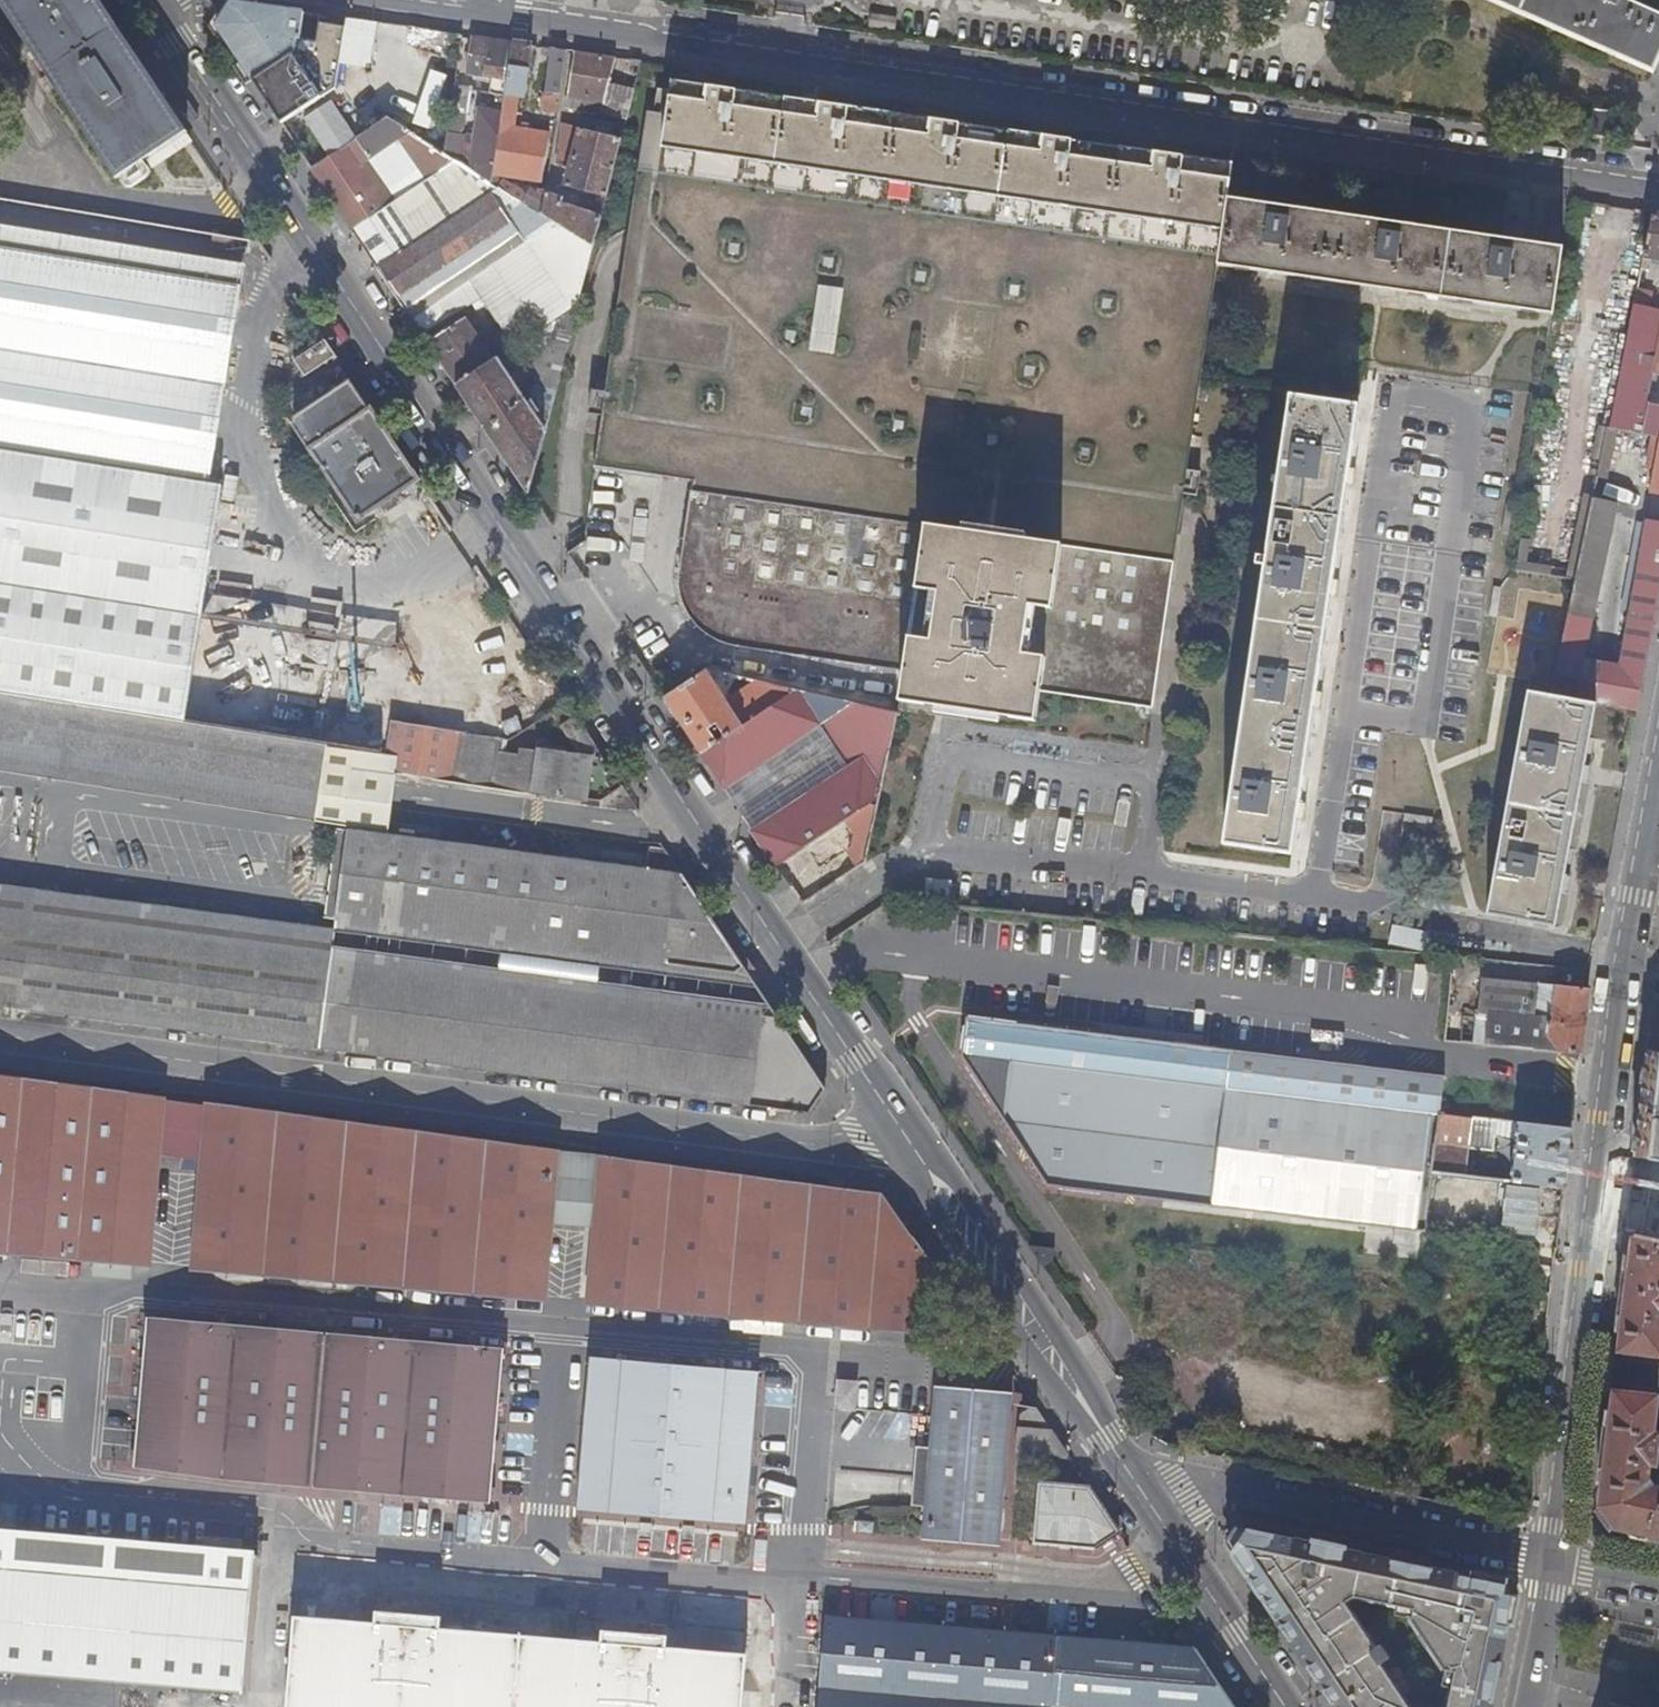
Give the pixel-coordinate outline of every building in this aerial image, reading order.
[(119,175),(187,130),(102,0),(3,0),(119,175)] [(1654,77),(1658,65),(1658,19),(1620,1),(1620,0),(1478,0),(1654,77)] [(319,32),(320,16),(233,3),(218,27),(250,76),(286,53),(289,28),(319,32)] [(341,70),(347,19),(332,17),(320,16),(319,32),(318,41),(298,38),(297,53),(254,81),(282,124),(329,95),(334,91),(341,87),(339,85),(341,70)] [(446,154),(456,86),(464,37),(347,19),(341,70),(339,85),(341,87),(391,119),(446,154)] [(504,103),(512,44),(474,38),(468,74),(499,79),(495,102),(504,103)] [(524,99),(532,47),(512,44),(504,103),(502,113),(494,168),(493,175),(543,182),(550,132),(514,127),(519,98),(524,99)] [(546,92),(562,95),(569,52),(543,48),(541,66),(549,67),(546,92)] [(569,96),(605,103),(610,82),(617,59),(576,53),(569,96)] [(1043,691),(1153,707),(1174,568),(1182,513),(1185,494),(1188,470),(1192,449),(1193,437),(1199,401),(1201,387),(1217,276),(1219,265),(1220,260),(1229,199),(1234,166),(672,82),(671,93),(668,116),(654,114),(646,113),(637,174),(607,381),(597,379),(595,391),(591,390),(588,415),(601,417),(594,467),(694,482),(692,498),(682,574),(682,584),(685,599),(688,608),(692,617),(703,632),(709,636),(715,640),(730,645),(905,672),(902,701),(1038,722),(1043,691)] [(602,114),(627,120),(636,88),(610,82),(605,103),(602,114)] [(458,161),(462,164),(466,135),(461,134),(464,131),(466,116),(468,116),(473,88),(456,86),(446,154),(458,161)] [(282,124),(313,169),(391,119),(341,87),(334,91),(329,95),(282,124)] [(668,116),(671,93),(657,91),(654,114),(668,116)] [(544,109),(560,111),(562,95),(546,92),(544,109)] [(471,164),(494,168),(502,113),(479,110),(471,164)] [(1593,111),(1589,137),(1611,141),(1614,115),(1593,111)] [(332,198),(353,229),(424,183),(417,171),(391,187),(391,189),(380,195),(359,163),(352,153),(362,147),(368,157),(370,160),(402,139),(429,180),(439,174),(458,161),(446,154),(391,119),(313,169),(332,198)] [(598,203),(606,205),(622,139),(565,124),(559,164),(571,167),(567,187),(599,195),(598,203)] [(359,163),(368,157),(362,147),(352,153),(359,163)] [(363,245),(378,267),(497,186),(462,164),(458,161),(439,174),(429,180),(424,183),(353,229),(363,245)] [(511,195),(544,216),(548,191),(532,188),(526,198),(520,194),(522,191),(516,187),(511,195)] [(444,366),(458,388),(496,362),(500,360),(542,332),(580,306),(595,248),(587,243),(544,216),(511,195),(500,188),(381,268),(402,298),(400,299),(431,307),(469,280),(487,306),(447,332),(429,343),(444,366)] [(587,243),(595,248),(602,218),(561,204),(563,197),(548,191),(544,216),(587,243)] [(1565,248),(1229,199),(1220,260),(1219,265),(1555,315),(1565,248)] [(1654,213),(1642,267),(1650,269),(1651,261),(1658,262),(1658,213),(1654,213)] [(210,486),(246,267),(0,227),(0,452),(210,486)] [(251,241),(217,236),(215,248),(249,254),(251,241)] [(431,307),(447,332),(487,306),(469,280),(431,307)] [(1652,293),(1638,290),(1634,305),(1649,307),(1652,293)] [(1649,307),(1634,305),(1608,429),(1655,438),(1658,438),(1658,406),(1650,404),(1656,372),(1658,372),(1658,309),(1649,307)] [(537,396),(556,400),(580,306),(542,332),(554,336),(552,347),(549,346),(537,396)] [(337,356),(325,337),(294,358),(307,376),(337,356)] [(492,437),(531,496),(550,421),(544,421),(542,422),(537,416),(541,413),(534,400),(529,404),(500,360),(496,362),(458,388),(492,437)] [(413,485),(420,480),(354,380),(295,419),(293,426),(309,450),(311,450),(315,457),(317,457),(356,515),(355,517),(358,521),(366,517),(366,515),(411,484),(413,485)] [(1293,397),(1283,463),(1270,559),(1262,557),(1261,566),(1269,567),(1228,845),(1292,854),(1295,854),(1337,567),(1349,485),(1350,479),(1361,406),(1293,397)] [(1651,493),(1658,495),(1658,438),(1655,438),(1650,467),(1656,468),(1651,493)] [(188,687),(223,488),(210,486),(0,452),(0,657),(188,687)] [(1188,470),(1185,494),(1199,496),(1202,472),(1188,470)] [(1619,503),(1594,498),(1576,580),(1563,642),(1588,648),(1619,503)] [(1510,504),(1505,534),(1512,535),(1517,506),(1510,504)] [(1563,642),(1562,645),(1552,696),(1597,704),(1637,711),(1640,712),(1658,607),(1658,525),(1648,523),(1620,666),(1586,659),(1588,648),(1563,642)] [(1497,585),(1492,615),(1499,616),(1503,586),(1497,585)] [(182,723),(188,687),(0,657),(0,695),(182,723)] [(710,670),(666,699),(702,754),(799,691),(765,683),(731,706),(726,699),(732,695),(729,691),(738,676),(710,670)] [(799,691),(702,754),(725,788),(817,726),(845,708),(874,754),(847,772),(789,810),(755,832),(778,867),(848,820),(877,801),(897,714),(799,691)] [(1597,704),(1552,696),(1552,698),(1531,693),(1491,913),(1558,924),(1591,737),(1597,704)] [(351,827),(350,830),(378,834),(387,775),(384,774),(388,756),(385,754),(330,747),(182,723),(0,695),(0,772),(351,827)] [(511,738),(392,720),(385,754),(388,756),(384,774),(387,775),(499,792),(500,789),(602,802),(625,787),(579,718),(576,720),(566,704),(553,712),(580,755),(522,748),(521,755),(509,753),(511,738)] [(845,708),(817,726),(847,772),(874,754),(845,708)] [(781,798),(747,821),(755,832),(789,810),(781,798)] [(1405,814),(1403,823),(1433,827),(1434,818),(1405,814)] [(863,842),(848,820),(778,867),(791,887),(834,858),(836,860),(863,842)] [(337,918),(350,830),(340,828),(327,916),(337,918)] [(649,871),(378,834),(350,830),(337,918),(736,976),(745,966),(684,875),(667,849),(653,848),(649,871)] [(928,878),(926,900),(948,903),(951,882),(928,878)] [(20,1014),(20,1007),(318,1046),(331,959),(335,931),(0,887),(0,1011),(20,1014)] [(337,918),(335,931),(331,959),(763,1018),(780,1019),(745,966),(736,976),(337,918)] [(1387,943),(1422,950),(1425,932),(1391,925),(1387,943)] [(331,959),(318,1046),(753,1103),(763,1018),(331,959)] [(1581,1054),(1589,989),(1483,980),(1476,1044),(1488,1045),(1581,1054)] [(1655,993),(1648,1050),(1658,1053),(1658,994),(1655,993)] [(811,1112),(827,1091),(780,1019),(763,1018),(753,1103),(811,1112)] [(967,1020),(964,1056),(1031,1064),(1224,1087),(1439,1112),(1442,1113),(1446,1076),(1431,1074),(967,1020)] [(1636,1156),(1645,1158),(1658,1160),(1658,1053),(1648,1050),(1636,1156)] [(1031,1064),(964,1056),(964,1059),(1001,1116),(1025,1111),(1031,1064)] [(1048,1186),(1211,1207),(1224,1087),(1031,1064),(1025,1111),(1001,1116),(1048,1186)] [(164,1102),(0,1080),(0,1253),(97,1262),(131,1265),(147,1266),(159,1150),(164,1102)] [(1439,1112),(1224,1087),(1211,1207),(1423,1231),(1432,1172),(1439,1112)] [(209,1108),(164,1102),(159,1150),(204,1155),(209,1108)] [(558,1154),(209,1108),(204,1155),(193,1269),(545,1300),(553,1223),(558,1154)] [(1498,1119),(1442,1113),(1439,1112),(1432,1172),(1466,1176),(1469,1148),(1494,1151),(1498,1119)] [(1565,1187),(1572,1128),(1520,1122),(1512,1181),(1565,1187)] [(605,1161),(558,1154),(553,1223),(598,1227),(605,1161)] [(1645,1158),(1640,1194),(1658,1198),(1658,1160),(1645,1158)] [(884,1197),(605,1161),(598,1227),(590,1303),(748,1317),(784,1320),(940,1333),(945,1285),(884,1197)] [(1633,1233),(1619,1347),(1621,1350),(1658,1355),(1658,1239),(1633,1233)] [(1052,1247),(1027,1245),(1044,1267),(1052,1262),(1052,1247)] [(129,1279),(131,1265),(97,1262),(96,1277),(129,1279)] [(269,1314),(268,1333),(295,1335),(296,1316),(269,1314)] [(783,1333),(784,1320),(748,1317),(747,1330),(783,1333)] [(295,1335),(268,1333),(149,1323),(135,1467),(256,1482),(281,1484),(316,1487),(360,1491),(489,1503),(503,1352),(295,1335)] [(591,1360),(579,1509),(746,1524),(758,1373),(591,1360)] [(843,1381),(841,1406),(860,1408),(862,1382),(843,1381)] [(940,1389),(927,1539),(997,1546),(1009,1395),(940,1389)] [(1653,1487),(1647,1479),(1650,1463),(1653,1464),(1656,1462),(1658,1437),(1657,1434),(1653,1433),(1657,1399),(1654,1396),(1617,1391),(1614,1393),(1600,1506),(1616,1529),(1658,1538),(1658,1489),(1653,1487)] [(1070,1455),(1038,1405),(1020,1415),(1017,1451),(1070,1455)] [(102,1471),(125,1472),(126,1450),(103,1449),(102,1471)] [(281,1484),(256,1482),(255,1495),(280,1497),(281,1484)] [(1121,1530),(1092,1488),(1040,1483),(1035,1543),(1098,1549),(1121,1530)] [(358,1503),(360,1491),(316,1487),(315,1500),(358,1503)] [(1514,1602),(1499,1585),(1237,1531),(1226,1548),(1330,1706),(1404,1706),(1340,1604),(1349,1598),(1412,1612),(1410,1621),(1442,1672),(1447,1700),(1446,1706),(1492,1706),(1514,1602)] [(0,1532),(0,1671),(247,1694),(256,1561),(258,1560),(258,1557),(256,1556),(0,1532)] [(291,1706),(742,1706),(745,1671),(667,1664),(669,1638),(606,1632),(603,1658),(440,1644),(442,1619),(380,1613),(378,1638),(296,1632),(291,1706)] [(1199,1648),(836,1619),(828,1706),(1238,1706),(1199,1648)]
